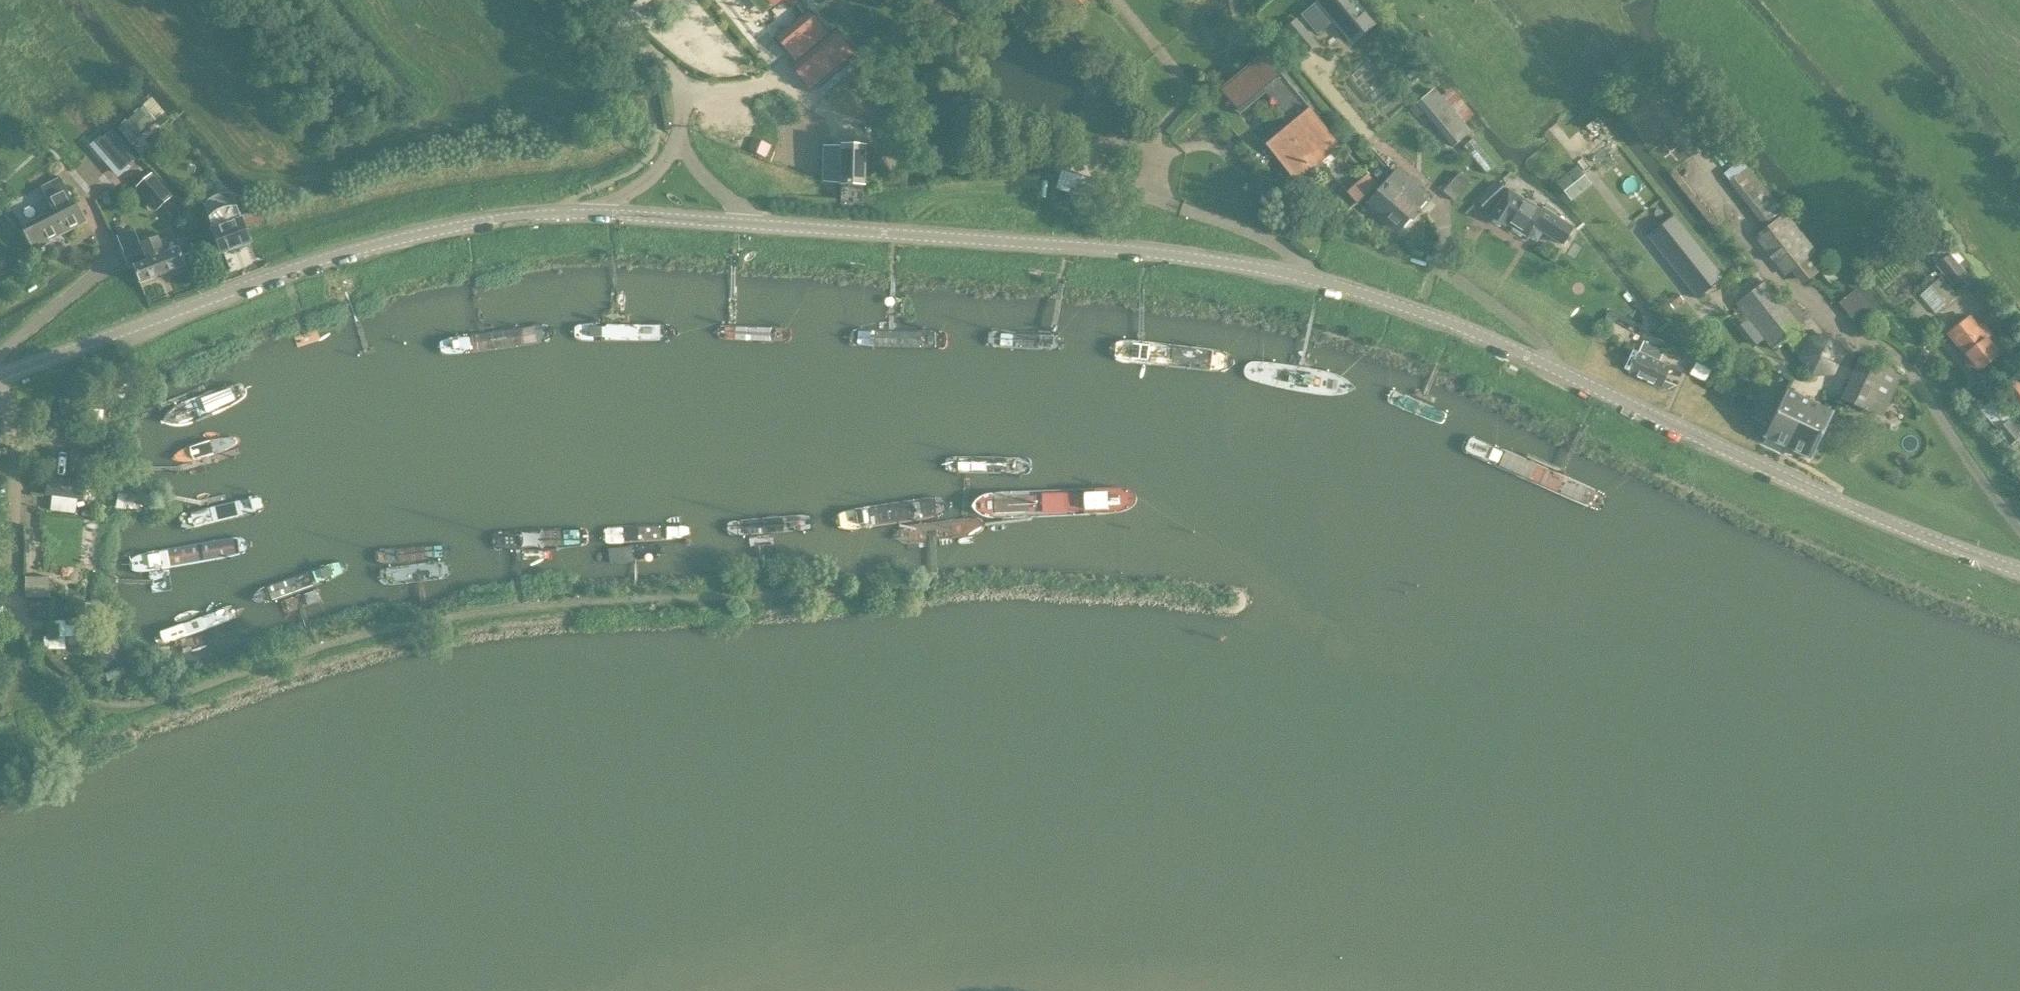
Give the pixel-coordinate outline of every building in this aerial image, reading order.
[(1302,15),(1317,33),(1333,19),(1338,25),(1336,26),(1346,38),(1348,37),(1352,42),(1373,25),(1352,0),(1318,0),(1319,1),(1302,15)] [(829,34),(809,9),(774,38),(794,62),(789,67),(811,93),(857,55),(835,29),(829,34)] [(1267,148),(1297,184),(1342,147),(1313,112),(1314,111),(1282,72),(1280,73),(1265,55),(1220,92),(1236,110),(1235,111),(1239,116),(1265,93),(1289,121),(1262,144),(1266,148),(1267,148)] [(1417,103),(1453,147),(1469,133),(1433,90),(1417,103)] [(118,127),(132,143),(156,121),(142,106),(118,127)] [(112,130),(97,143),(121,171),(122,172),(137,158),(124,143),(112,130)] [(865,148),(841,147),(824,146),(823,182),(840,184),(864,185),(865,148)] [(1825,267),(1813,253),(1768,196),(1741,159),(1722,174),(1729,183),(1731,181),(1752,208),(1767,227),(1754,238),(1785,276),(1791,271),(1802,285),(1825,267)] [(1383,187),(1369,203),(1399,229),(1413,213),(1427,197),(1397,171),(1383,187)] [(136,187),(157,211),(173,197),(151,173),(136,187)] [(1443,192),(1454,201),(1470,183),(1459,174),(1443,192)] [(1346,192),(1355,204),(1377,187),(1368,175),(1346,192)] [(88,223),(79,204),(75,206),(61,177),(41,187),(55,216),(52,218),(49,213),(24,225),(27,230),(23,232),(34,252),(50,244),(50,242),(88,223)] [(1508,192),(1491,218),(1504,227),(1506,224),(1525,236),(1531,225),(1562,245),(1571,231),(1554,220),(1556,216),(1542,207),(1540,211),(1539,212),(1508,192)] [(213,231),(209,233),(211,238),(215,236),(222,253),(249,242),(247,235),(241,220),(238,212),(236,207),(230,207),(225,208),(218,211),(214,213),(209,218),(211,223),(214,230),(213,231)] [(1648,236),(1697,299),(1723,279),(1673,216),(1648,236)] [(186,265),(183,256),(194,252),(191,244),(165,255),(159,239),(142,246),(123,254),(129,269),(134,267),(140,284),(186,265)] [(1982,287),(1969,271),(1966,274),(1949,254),(1935,266),(1953,287),(1961,281),(1973,294),(1982,287)] [(1780,293),(1775,286),(1770,289),(1765,282),(1736,304),(1772,349),(1800,327),(1794,319),(1802,313),(1787,294),(1779,301),(1776,296),(1780,293)] [(1978,372),(1999,355),(1986,339),(1990,336),(1981,325),(1977,328),(1969,317),(1948,334),(1978,372)] [(449,335),(441,337),(440,342),(441,349),(441,351),(448,353),(448,355),(544,342),(556,333),(555,324),(545,321),(493,327),(449,335)] [(671,324),(665,322),(582,322),(575,323),(570,328),(571,334),(579,339),(666,340),(672,336),(676,331),(673,327),(671,324)] [(1808,338),(1798,360),(1811,375),(1833,374),(1842,354),(1830,337),(1808,338)] [(1637,355),(1629,373),(1661,388),(1669,369),(1658,364),(1663,353),(1643,344),(1637,355)] [(1862,356),(1841,400),(1881,419),(1902,375),(1862,356)] [(1243,375),(1251,380),(1328,397),(1342,395),(1356,388),(1354,384),(1344,377),(1333,371),(1303,365),(1250,359),(1245,363),(1243,375)] [(2003,391),(2019,410),(2019,409),(2019,377),(2003,391)] [(237,385),(223,383),(186,399),(177,408),(172,416),(171,420),(193,423),(210,416),(240,395),(241,392),(237,385)] [(1787,449),(1809,402),(1786,391),(1764,438),(1787,449)] [(2010,446),(2019,437),(2019,427),(2012,416),(2009,418),(1993,399),(1980,411),(2010,446)] [(1809,402),(1787,449),(1811,460),(1833,413),(1809,402)] [(1602,493),(1586,484),(1475,437),(1465,434),(1459,438),(1457,444),(1456,449),(1466,457),(1582,507),(1594,510),(1601,503),(1602,497),(1602,493)] [(177,462),(189,462),(203,458),(219,454),(233,447),(238,444),(238,442),(237,439),(234,438),(213,439),(199,442),(186,447),(175,455),(172,460),(177,462)] [(1033,461),(1028,457),(951,455),(940,458),(937,462),(938,470),(946,475),(980,478),(1022,476),(1031,472),(1036,467),(1033,461)] [(86,482),(48,478),(49,476),(39,474),(38,485),(47,487),(46,495),(83,500),(86,482)] [(1123,487),(1008,489),(983,494),(977,500),(976,508),(981,514),(996,518),(1120,513),(1135,508),(1139,503),(1141,498),(1136,492),(1129,488),(1123,487)] [(264,509),(263,502),(262,499),(259,495),(253,495),(188,512),(180,515),(178,520),(180,526),(182,530),(191,530),(257,513),(264,509)] [(945,496),(937,497),(844,507),(838,510),(836,513),(835,519),(836,522),(840,527),(854,528),(901,522),(905,522),(945,516),(958,509),(957,503),(945,496)] [(812,512),(808,511),(732,520),(728,523),(728,528),(728,531),(732,535),(737,536),(811,530),(816,526),(819,519),(818,516),(815,514),(812,512)] [(689,524),(685,523),(611,525),(606,527),(604,532),(604,538),(608,541),(613,542),(684,538),(690,535),(692,531),(692,527),(689,524)] [(585,527),(582,525),(503,530),(499,534),(499,540),(501,545),(503,548),(509,549),(582,544),(586,539),(586,532),(585,527)] [(468,536),(462,535),(371,546),(359,553),(359,557),(363,560),(373,563),(460,554),(470,552),(475,549),(476,545),(476,541),(474,538),(468,536)] [(246,540),(242,540),(142,556),(135,560),(133,566),(134,574),(145,575),(246,559),(254,553),(256,547),(251,541),(246,540)] [(343,559),(340,560),(319,563),(266,584),(254,593),(252,597),(255,600),(266,602),(274,599),(338,574),(346,570),(347,567),(346,562),(345,561),(343,559)] [(240,599),(233,599),(163,624),(159,627),(158,633),(159,640),(164,643),(238,618),(243,612),(249,604),(248,601),(240,599)]
